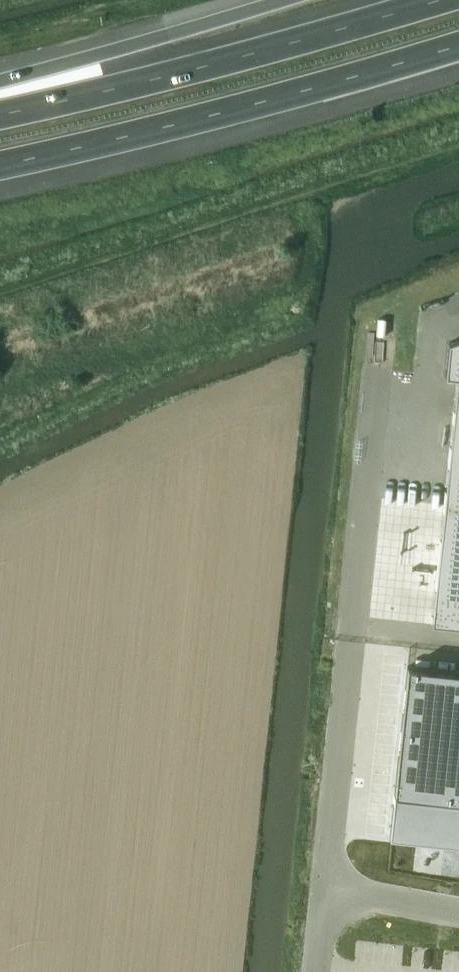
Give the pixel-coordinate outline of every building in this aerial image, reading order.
[(449,343),(445,377),(457,378),(431,625),(458,628),(458,340),(449,343)] [(407,667),(389,838),(458,845),(458,672),(407,667)]
